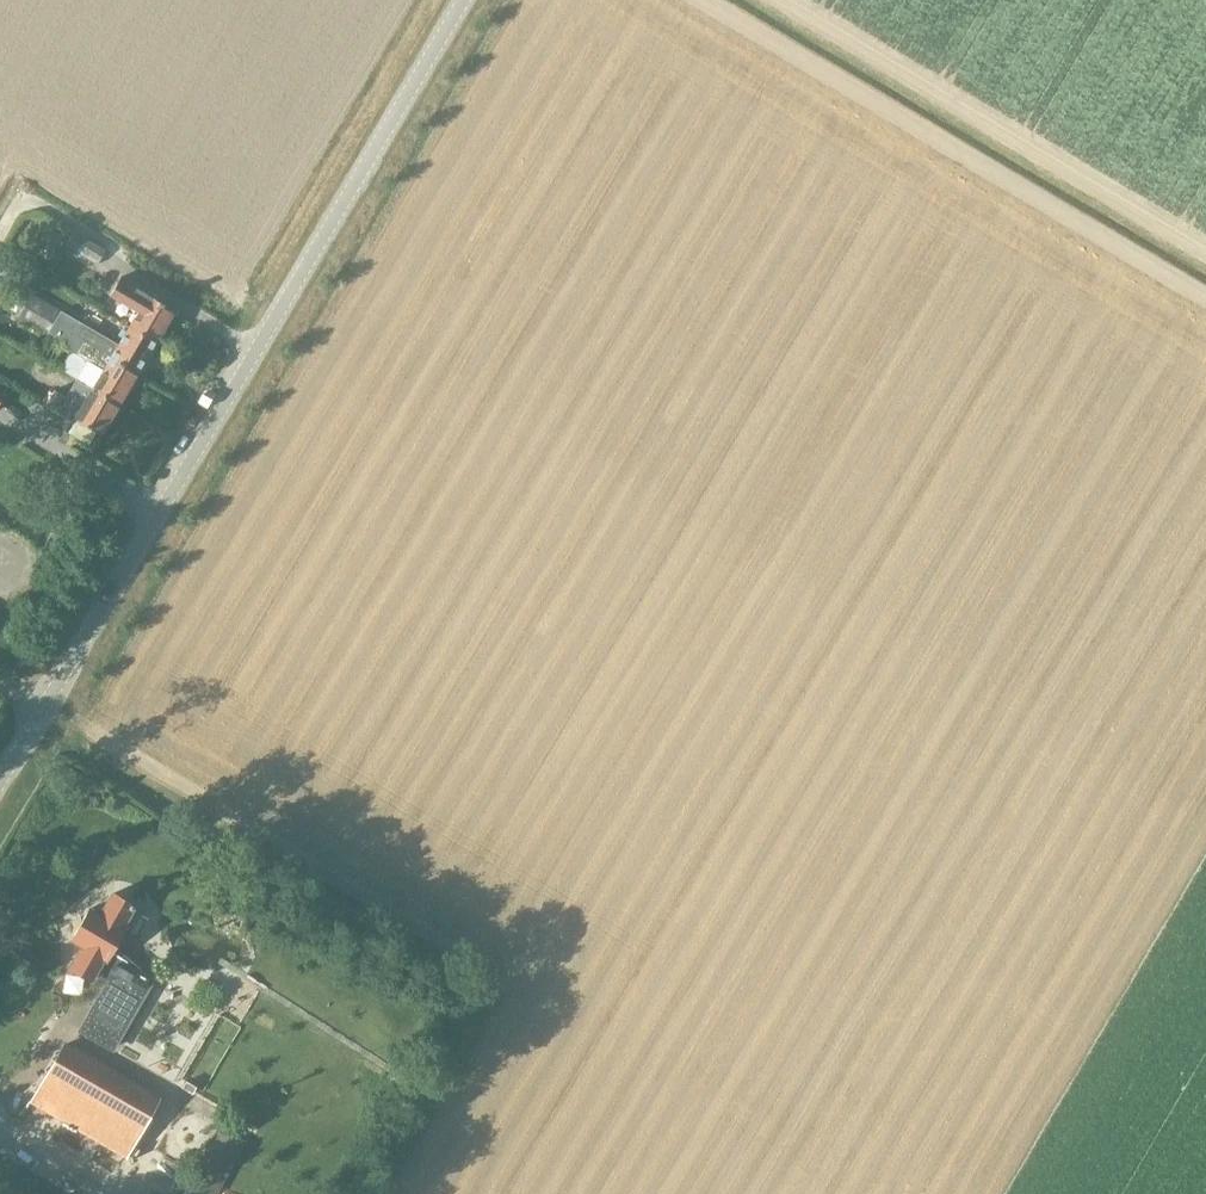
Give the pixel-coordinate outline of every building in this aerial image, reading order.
[(72,227),(62,243),(95,262),(104,246),(72,227)] [(128,326),(154,342),(173,310),(148,295),(149,293),(120,276),(110,294),(137,311),(128,326)] [(154,342),(128,326),(118,344),(60,310),(60,311),(32,294),(24,306),(136,372),(154,342)] [(118,403),(136,372),(24,306),(17,319),(46,335),(45,336),(87,361),(77,378),(118,403)] [(100,435),(118,403),(77,378),(66,397),(53,389),(44,405),(74,422),(75,420),(100,435)] [(69,477),(65,482),(73,488),(77,482),(69,477)] [(80,943),(70,961),(91,973),(95,967),(109,976),(78,1028),(109,1046),(149,979),(112,950),(123,931),(135,938),(147,917),(133,909),(136,904),(111,890),(98,914),(87,907),(70,937),(80,943)] [(65,1044),(31,1101),(63,1120),(61,1123),(75,1131),(78,1127),(125,1154),(158,1097),(65,1044)]
